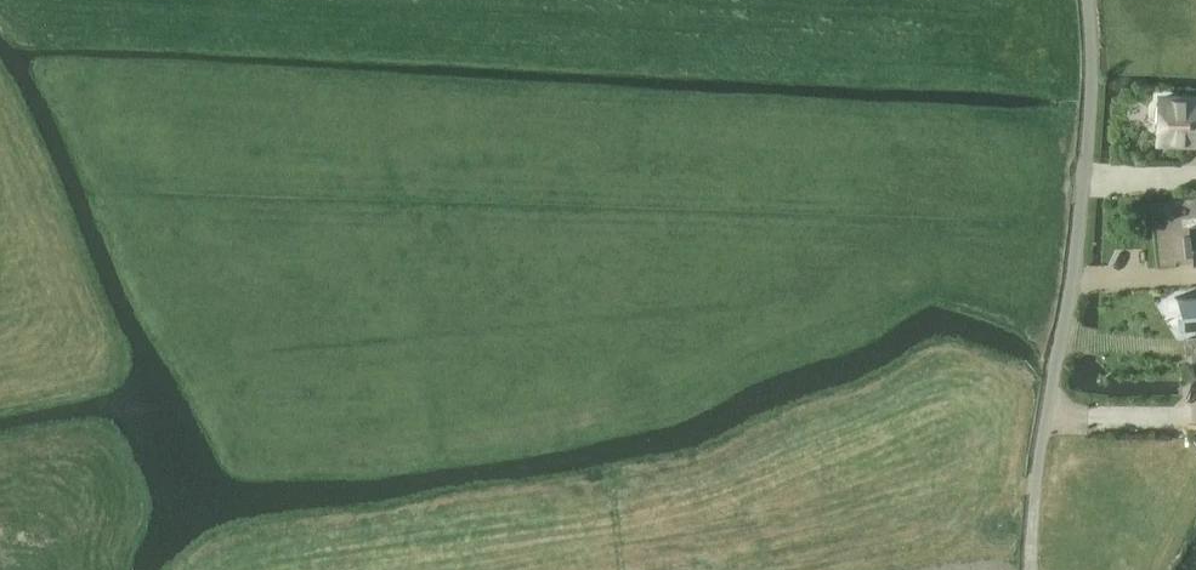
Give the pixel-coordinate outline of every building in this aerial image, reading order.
[(1195,143),(1195,99),(1160,98),(1159,142),(1195,143)] [(1178,297),(1181,329),(1195,327),(1195,295),(1178,297)] [(1188,340),(1189,356),(1195,355),(1195,339),(1188,340)]
